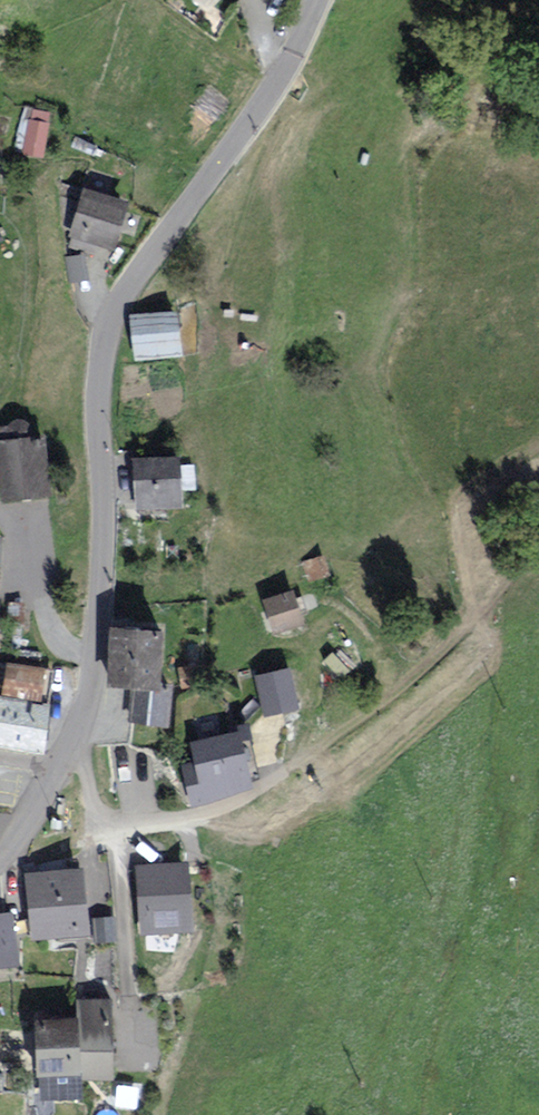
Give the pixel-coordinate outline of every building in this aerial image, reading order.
[(24,147),(46,148),(49,103),(26,102),(24,147)] [(128,204),(86,191),(71,235),(75,237),(72,245),(90,251),(93,242),(113,248),(128,204)] [(172,313),(133,317),(137,358),(175,355),(172,313)] [(0,429),(0,468),(3,497),(25,494),(49,492),(43,440),(33,441),(32,426),(0,429)] [(178,506),(176,458),(136,460),(138,508),(178,506)] [(300,622),(291,594),(266,601),(275,630),(300,622)] [(117,632),(113,681),(135,683),(132,719),(166,722),(169,685),(154,684),(158,635),(117,632)] [(51,672),(12,666),(7,693),(46,699),(51,672)] [(287,671),(259,678),(268,713),(296,706),(287,671)] [(0,702),(0,744),(38,750),(45,708),(0,702)] [(240,734),(193,747),(198,766),(185,769),(193,800),(254,784),(240,734)] [(180,864),(131,867),(136,935),(184,932),(180,864)] [(72,871),(20,876),(26,938),(78,933),(72,871)] [(109,917),(89,919),(91,944),(111,943),(109,917)] [(5,918),(0,918),(0,963),(9,962),(5,918)] [(108,1002),(78,1003),(80,1076),(110,1075),(108,1002)] [(75,1098),(70,1020),(30,1023),(35,1101),(75,1098)]
